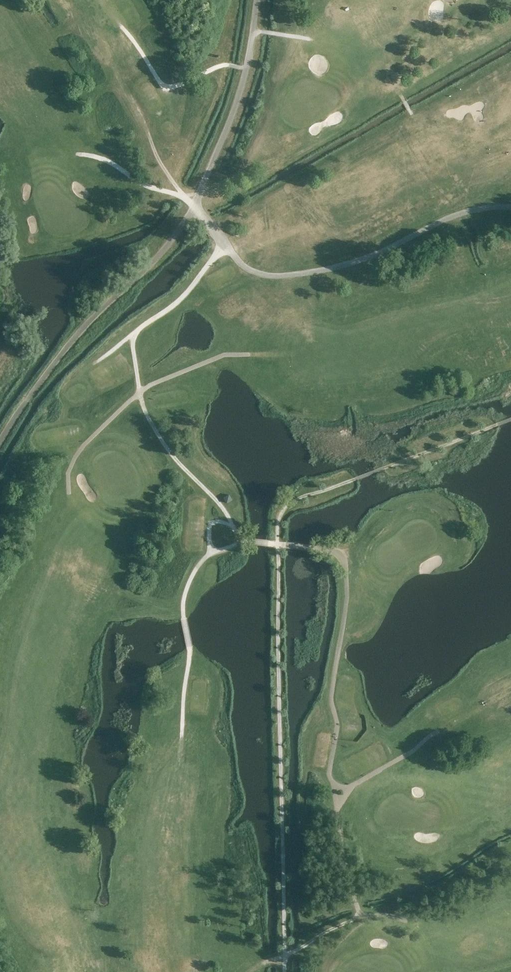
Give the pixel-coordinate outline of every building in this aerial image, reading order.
[(232,500),(229,495),(223,498),(226,503),(232,500)]
